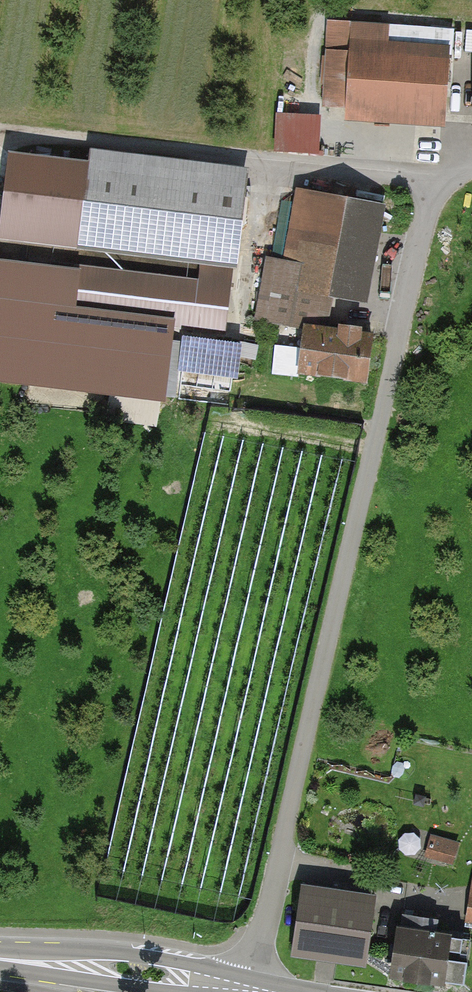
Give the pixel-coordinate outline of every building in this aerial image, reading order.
[(403,22),(343,18),(336,110),(457,118),(462,46),(401,42),(403,22)] [(8,151),(0,216),(0,236),(202,260),(235,264),(248,170),(94,152),(93,161),(8,151)] [(387,198),(300,181),(285,253),(267,249),(254,313),(309,324),(313,308),(330,311),(334,288),(367,295),(387,198)] [(0,256),(0,386),(166,405),(175,332),(226,338),(235,264),(202,260),(200,280),(0,256)] [(361,329),(300,326),(298,375),(359,378),(361,329)] [(464,843),(435,836),(429,859),(458,867),(464,843)] [(390,894),(316,883),(305,953),(379,964),(390,894)] [(469,931),(413,928),(410,977),(465,981),(469,931)]
